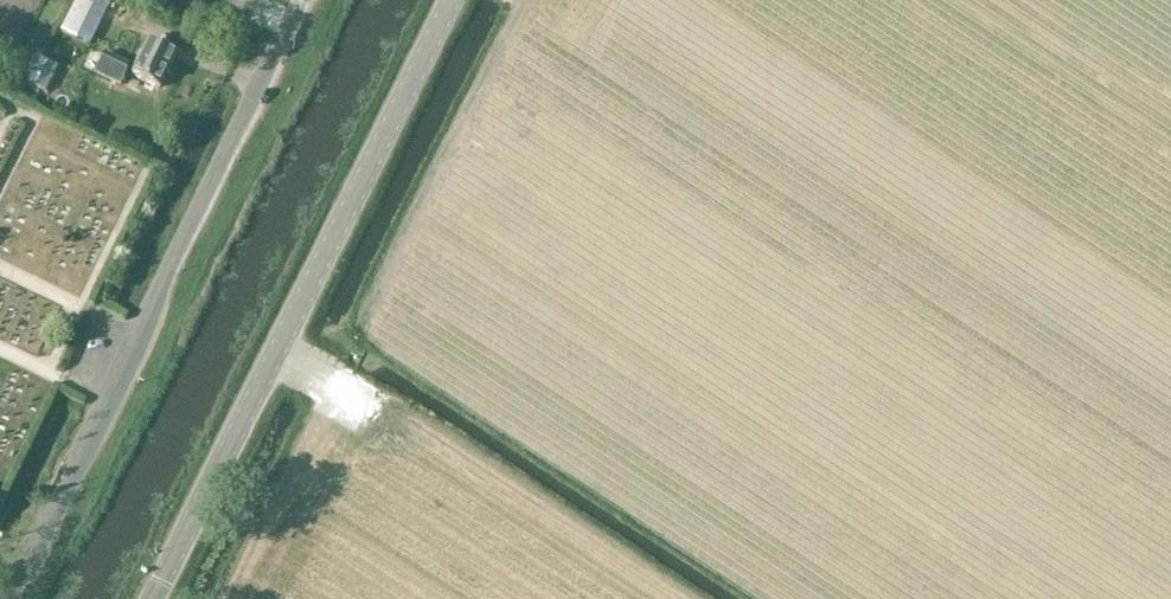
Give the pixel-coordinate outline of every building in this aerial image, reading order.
[(177,54),(148,39),(134,66),(104,52),(94,73),(133,92),(140,79),(159,90),(177,54)] [(39,59),(26,84),(45,94),(59,69),(39,59)]
